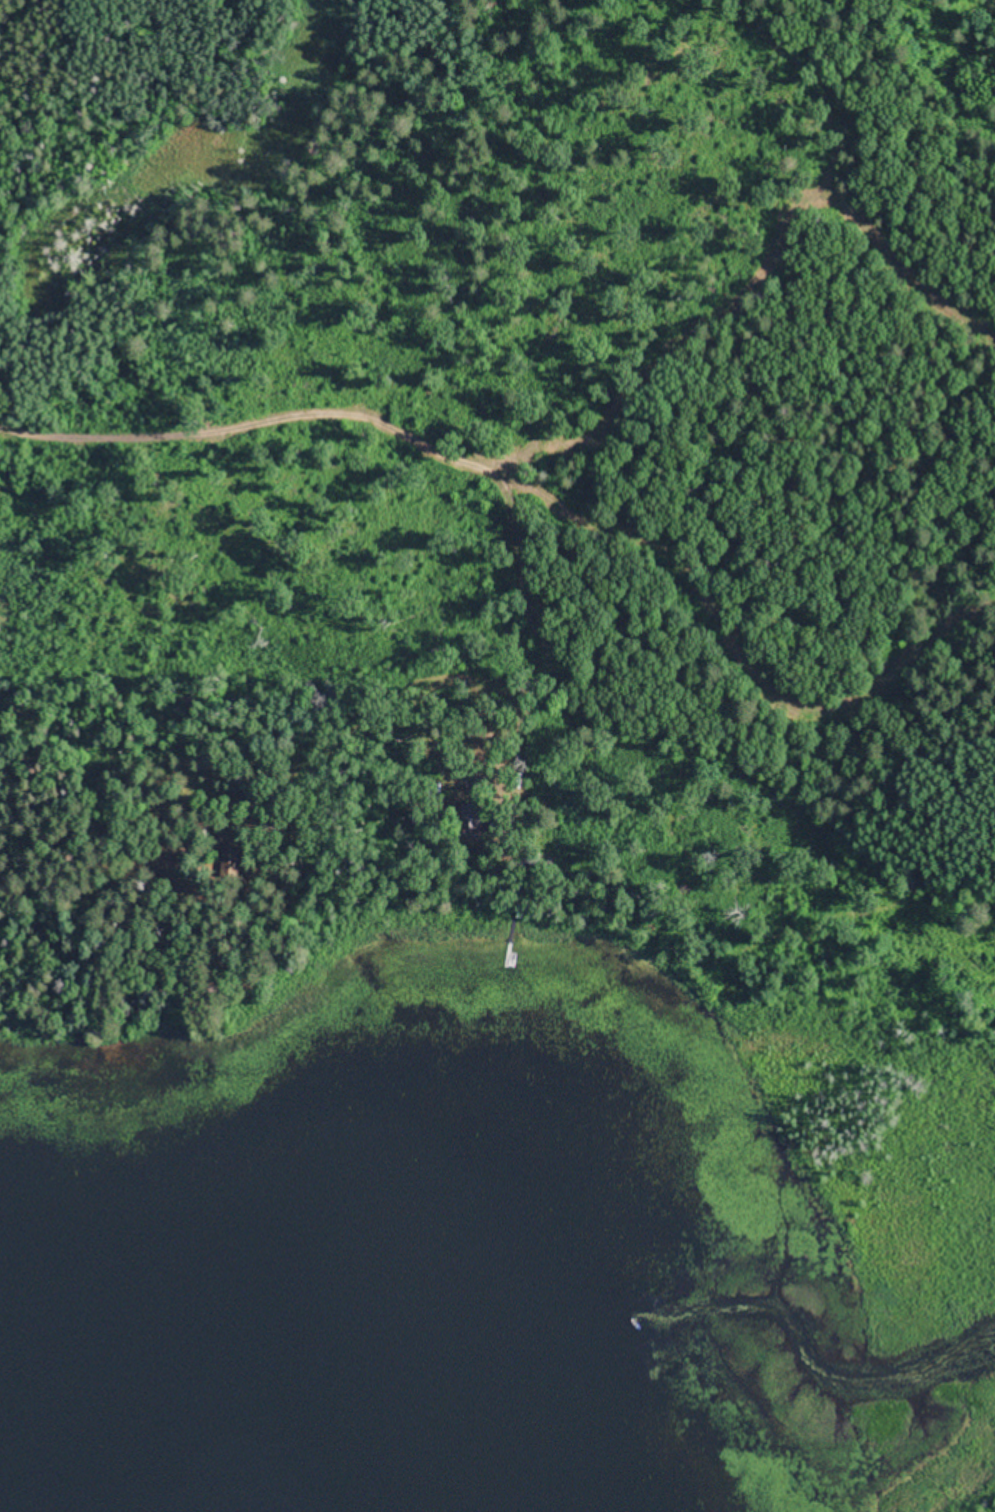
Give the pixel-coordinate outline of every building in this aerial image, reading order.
[(491,802),(474,802),(474,827),(491,827),(491,802)] [(227,844),(227,871),(244,871),(244,844),(227,844)]
